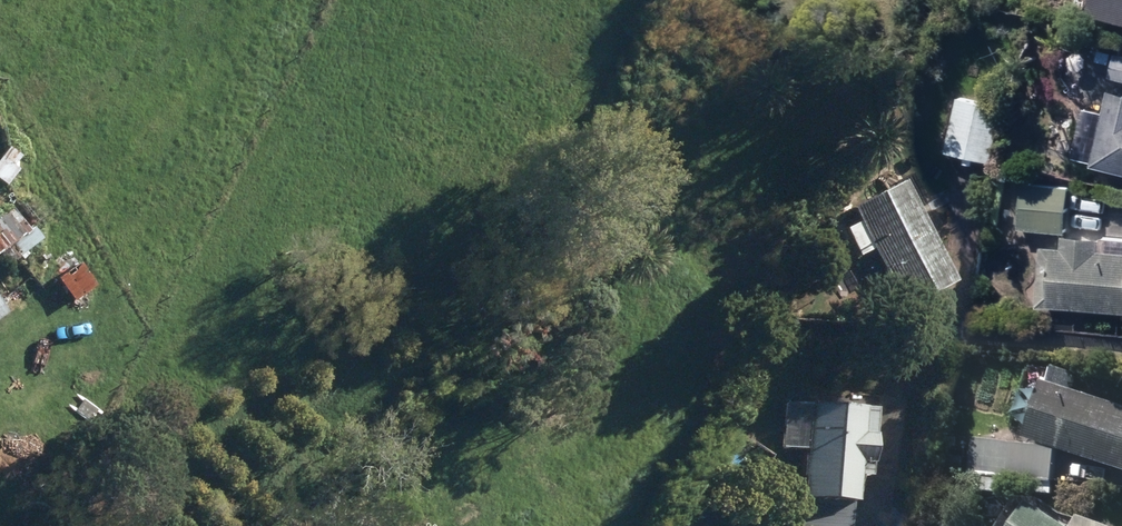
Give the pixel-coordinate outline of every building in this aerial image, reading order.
[(1121,25),(1121,0),(1091,0),(1088,18),(1121,25)] [(1121,82),(1121,58),(1115,57),(1109,79),(1121,82)] [(1121,175),(1121,97),(1109,94),(1091,167),(1121,175)] [(944,155),(986,166),(1001,113),(958,102),(944,155)] [(8,188),(23,172),(18,167),(25,159),(13,149),(0,163),(0,181),(8,188)] [(1017,231),(1063,237),(1069,190),(1023,184),(1017,231)] [(865,254),(895,311),(947,285),(895,185),(844,212),(852,226),(840,232),(854,260),(865,254)] [(33,233),(18,213),(0,226),(0,257),(33,233)] [(1121,316),(1121,255),(1097,253),(1098,241),(1063,238),(1062,251),(1041,249),(1036,310),(1121,316)] [(60,279),(80,303),(100,286),(80,262),(60,279)] [(1121,471),(1121,411),(1068,394),(1074,376),(1052,369),(1046,386),(1041,385),(1023,439),(1121,471)] [(848,506),(845,506),(847,480),(858,481),(863,413),(779,407),(776,452),(798,454),(792,525),(847,525),(848,506)] [(968,476),(1049,485),(1053,450),(972,441),(968,476)] [(1059,511),(1088,513),(1090,491),(1060,491),(1059,511)] [(1027,506),(1014,525),(1057,525),(1027,506)] [(356,515),(350,525),(374,525),(356,515)]
